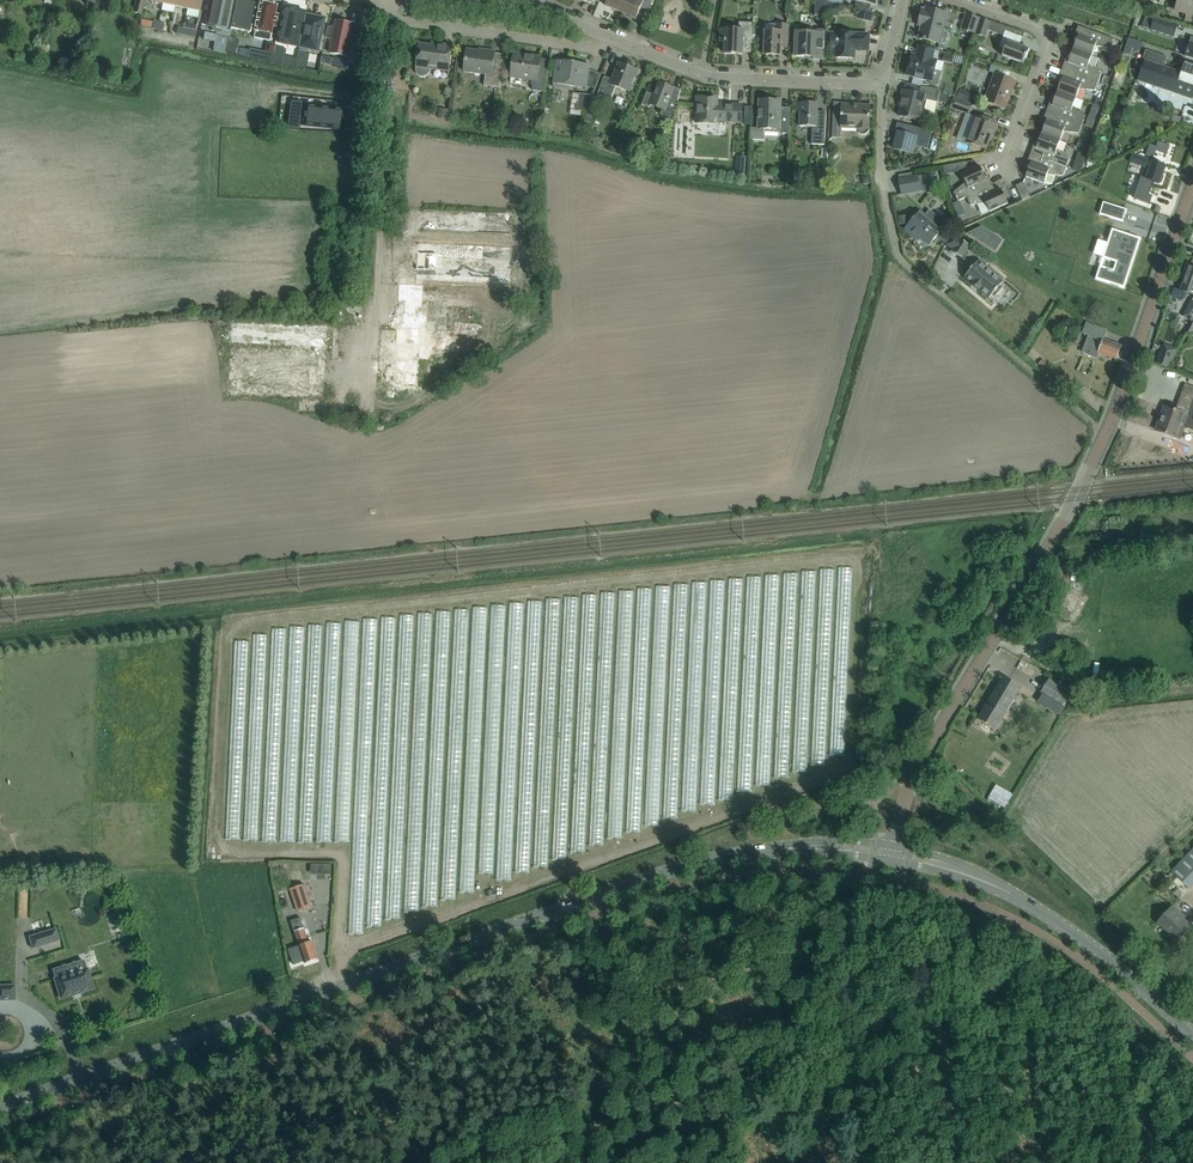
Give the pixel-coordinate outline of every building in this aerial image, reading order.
[(144,0),(137,0),(134,12),(141,14),(144,0)] [(189,0),(176,0),(175,6),(187,9),(189,0)] [(187,9),(186,16),(198,18),(199,11),(200,11),(202,0),(189,0),(187,9)] [(233,0),(212,0),(206,25),(212,27),(212,31),(221,33),(221,29),(226,30),(233,0)] [(257,3),(247,1),(246,0),(244,0),(237,0),(231,28),(251,32),(257,3)] [(256,31),(254,38),(271,42),(272,34),(274,28),(277,29),(279,17),(276,17),(278,6),(274,5),(275,3),(272,1),(269,0),(266,2),(265,3),(262,3),(256,31)] [(626,0),(608,0),(605,6),(621,12),(626,0)] [(621,12),(637,18),(640,9),(648,12),(653,0),(626,0),(621,12)] [(815,0),(815,16),(826,16),(826,2),(815,0)] [(856,1),(854,9),(870,12),(871,5),(875,6),(877,0),(850,0),(856,1)] [(1177,12),(1189,15),(1187,21),(1192,23),(1192,0),(1180,0),(1177,12)] [(297,47),(304,11),(285,7),(278,43),(297,47)] [(923,20),(919,38),(940,44),(947,13),(926,8),(925,10),(922,9),(920,20),(923,20)] [(319,51),(326,18),(307,14),(300,47),(319,51)] [(961,29),(975,34),(980,19),(966,14),(961,29)] [(1173,37),(1177,26),(1154,18),(1151,30),(1173,37)] [(986,37),(991,22),(980,19),(975,34),(986,37)] [(348,57),(354,25),(336,21),(330,53),(348,57)] [(721,29),(720,42),(725,42),(724,53),(742,54),(743,43),(752,44),(753,23),(739,22),(739,30),(721,29)] [(184,23),(183,28),(182,35),(194,37),(197,26),(184,23)] [(776,24),(776,25),(767,25),(767,31),(765,31),(764,55),(781,56),(781,41),(788,41),(789,25),(776,24)] [(1077,37),(1073,49),(1092,56),(1095,47),(1111,48),(1114,39),(1078,26),(1074,36),(1077,37)] [(824,51),(825,34),(825,31),(815,31),(815,33),(796,32),(795,56),(814,57),(814,59),(824,60),(824,51)] [(837,33),(837,34),(825,34),(824,51),(836,51),(836,58),(855,59),(855,50),(868,50),(869,35),(856,34),(851,33),(849,31),(844,31),(842,33),(837,33)] [(1029,49),(1017,45),(1020,37),(1005,31),(1000,46),(1005,48),(1002,56),(1023,64),(1025,57),(1026,58),(1029,49)] [(205,32),(203,39),(215,42),(213,49),(213,51),(225,53),(225,52),(227,44),(228,37),(216,35),(205,32)] [(228,37),(227,44),(238,46),(240,39),(228,37)] [(268,43),(266,52),(274,54),(275,47),(275,45),(268,43)] [(420,44),(417,67),(416,71),(417,74),(420,76),(424,77),(427,76),(429,73),(430,69),(449,71),(452,46),(441,44),(441,47),(420,44)] [(910,60),(906,75),(929,81),(930,83),(932,85),(935,85),(938,84),(939,83),(942,71),(935,70),(937,61),(933,60),(935,50),(919,46),(915,61),(910,60)] [(273,59),(272,62),(278,63),(279,55),(285,56),(287,49),(275,47),(274,54),(273,59)] [(485,52),(467,49),(464,72),(486,75),(484,86),(499,88),(503,65),(493,64),(495,51),(485,50),(485,52)] [(1089,64),(1092,56),(1073,49),(1069,60),(1066,59),(1062,69),(1098,82),(1101,73),(1089,64)] [(1143,58),(1150,61),(1164,66),(1167,56),(1146,49),(1143,58)] [(296,63),(296,67),(301,68),(303,60),(309,61),(310,54),(299,52),(297,59),(297,63),(296,63)] [(541,58),(514,54),(511,77),(532,80),(533,91),(545,92),(548,72),(539,71),(541,58)] [(334,59),(322,56),(320,64),(332,66),(334,59)] [(590,65),(580,63),(557,60),(553,84),(586,88),(588,78),(590,65)] [(1141,74),(1192,92),(1192,76),(1182,72),(1181,72),(1181,73),(1145,61),(1141,74)] [(1182,72),(1192,76),(1192,66),(1184,63),(1182,72)] [(604,76),(597,94),(611,99),(616,87),(630,92),(638,71),(624,65),(623,66),(619,64),(613,79),(604,76)] [(1095,91),(1098,82),(1062,69),(1058,79),(1062,80),(1058,91),(1076,98),(1079,89),(1095,91)] [(1005,109),(1015,81),(995,74),(985,102),(1005,109)] [(654,95),(647,92),(642,105),(650,108),(651,105),(664,110),(662,117),(673,121),(681,90),(673,87),(673,88),(659,82),(654,95)] [(1137,104),(1142,89),(1135,86),(1130,101),(1137,104)] [(903,100),(899,116),(919,121),(927,123),(929,113),(921,111),(924,102),(927,100),(938,103),(940,91),(922,87),(920,94),(903,90),(901,100),(903,100)] [(957,97),(964,100),(967,92),(960,89),(957,97)] [(1073,107),(1076,98),(1058,91),(1053,103),(1050,101),(1046,111),(1082,125),(1085,116),(1073,107)] [(587,111),(593,95),(580,93),(577,110),(587,111)] [(718,98),(697,97),(696,123),(716,123),(717,121),(742,122),(742,105),(733,105),(733,108),(717,107),(718,98)] [(969,114),(973,105),(955,98),(951,107),(969,114)] [(1185,112),(1189,101),(1178,98),(1174,108),(1185,112)] [(781,101),(759,100),(758,128),(751,128),(751,140),(765,140),(765,129),(779,130),(779,134),(789,134),(790,112),(780,112),(781,101)] [(292,101),(288,129),(300,130),(303,102),(292,101)] [(798,102),(797,112),(800,112),(799,126),(812,127),(812,144),(825,145),(826,114),(817,114),(818,104),(811,104),(811,103),(798,102)] [(841,115),(833,115),(832,138),(841,138),(842,128),(856,129),(859,132),(862,134),(865,134),(867,133),(869,129),(870,105),(858,105),(858,106),(851,106),(851,105),(842,104),(841,115)] [(307,106),(305,126),(364,132),(365,118),(346,116),(347,110),(307,106)] [(1097,106),(1091,129),(1098,131),(1105,109),(1097,106)] [(1079,133),(1082,125),(1046,111),(1043,121),(1046,123),(1042,134),(1060,141),(1064,132),(1079,133)] [(480,122),(489,123),(490,115),(481,114),(480,122)] [(976,116),(966,142),(986,149),(991,134),(993,135),(998,124),(976,116)] [(897,133),(893,149),(913,154),(915,146),(928,149),(932,131),(897,123),(895,132),(897,133)] [(1057,150),(1060,141),(1042,134),(1037,145),(1034,144),(1030,154),(1066,167),(1069,159),(1057,150)] [(1080,139),(1077,146),(1085,149),(1087,142),(1080,139)] [(1150,145),(1146,156),(1153,158),(1156,150),(1167,154),(1170,146),(1158,142),(1156,147),(1150,145)] [(1066,167),(1030,154),(1027,164),(1030,165),(1026,177),(1044,184),(1052,184),(1055,175),(1063,176),(1066,167)] [(1132,155),(1130,162),(1150,169),(1146,179),(1140,177),(1133,198),(1149,203),(1152,196),(1148,195),(1152,181),(1159,184),(1165,165),(1152,161),(1132,155)] [(1103,169),(1104,163),(1093,159),(1091,166),(1103,169)] [(967,197),(992,185),(988,176),(985,177),(980,166),(962,174),(966,183),(954,193),(958,201),(967,197)] [(744,177),(745,169),(736,168),(735,177),(744,177)] [(917,176),(899,179),(902,195),(920,191),(917,176)] [(1030,197),(1023,182),(1016,186),(1022,200),(1030,197)] [(995,192),(992,185),(967,197),(971,205),(986,203),(990,212),(1008,203),(1001,189),(995,192)] [(923,195),(924,206),(936,205),(935,193),(923,195)] [(1104,203),(1100,214),(1123,222),(1127,210),(1104,203)] [(920,212),(905,229),(914,236),(915,234),(929,245),(942,230),(947,224),(930,210),(925,216),(920,212)] [(1166,242),(1169,227),(1145,221),(1147,212),(1138,210),(1132,234),(1166,242)] [(981,227),(967,234),(996,252),(1001,243),(995,239),(997,236),(981,227)] [(1112,229),(1096,280),(1125,289),(1141,239),(1112,229)] [(962,258),(970,246),(952,236),(947,245),(953,249),(952,252),(962,258)] [(422,246),(422,282),(456,282),(457,274),(467,275),(467,271),(516,271),(516,255),(509,255),(509,247),(422,246)] [(979,290),(990,298),(992,295),(995,297),(1003,288),(1000,286),(1003,283),(987,269),(988,267),(979,260),(965,277),(973,284),(973,285),(979,290)] [(1188,266),(1183,280),(1192,283),(1192,267),(1188,266)] [(1183,280),(1180,290),(1192,295),(1192,283),(1183,280)] [(393,371),(392,389),(425,390),(427,287),(402,287),(402,291),(394,291),(393,330),(401,330),(400,346),(394,346),(394,364),(400,364),(400,371),(393,371)] [(1191,299),(1182,316),(1192,321),(1192,300),(1191,299)] [(1100,329),(1087,324),(1083,333),(1089,336),(1083,353),(1097,358),(1099,353),(1116,359),(1121,347),(1097,338),(1100,329)] [(471,338),(447,334),(444,351),(469,355),(471,338)] [(1178,349),(1164,344),(1157,364),(1168,368),(1178,349)] [(1088,376),(1094,363),(1083,358),(1077,371),(1088,376)] [(1038,365),(1044,371),(1049,365),(1043,359),(1038,365)] [(1156,431),(1176,438),(1180,426),(1192,431),(1192,387),(1185,384),(1175,411),(1165,407),(1161,417),(1164,418),(1159,431),(1156,430),(1156,431)] [(1107,538),(1117,538),(1118,525),(1108,525),(1107,538)] [(643,595),(642,612),(654,612),(654,595),(643,595)] [(1073,612),(1055,603),(1051,610),(1069,620),(1073,612)] [(1072,626),(1069,632),(1079,636),(1082,630),(1072,626)] [(978,719),(995,730),(1021,687),(1004,677),(978,719)] [(1042,693),(1062,706),(1070,693),(1050,680),(1042,693)] [(995,760),(993,766),(1003,771),(1006,765),(995,760)] [(998,787),(992,802),(1010,810),(1017,795),(998,787)] [(648,826),(661,826),(661,802),(648,802),(648,826)] [(1172,873),(1189,889),(1192,885),(1192,850),(1172,873)] [(331,865),(321,865),(321,875),(331,875),(331,865)] [(306,885),(292,889),(299,912),(313,907),(306,885)] [(415,886),(415,895),(408,895),(408,902),(420,903),(421,887),(415,886)] [(1177,941),(1191,926),(1184,919),(1185,917),(1173,906),(1158,923),(1177,941)] [(400,908),(389,908),(388,918),(400,919),(400,908)] [(308,943),(303,929),(300,919),(292,921),(295,932),(305,964),(318,959),(312,941),(308,943)] [(56,929),(29,937),(33,948),(40,946),(39,943),(58,937),(56,929)] [(55,979),(61,998),(93,988),(87,969),(65,976),(62,967),(53,970),(56,979),(55,979)] [(15,985),(0,986),(0,1000),(15,1000),(15,985)]
